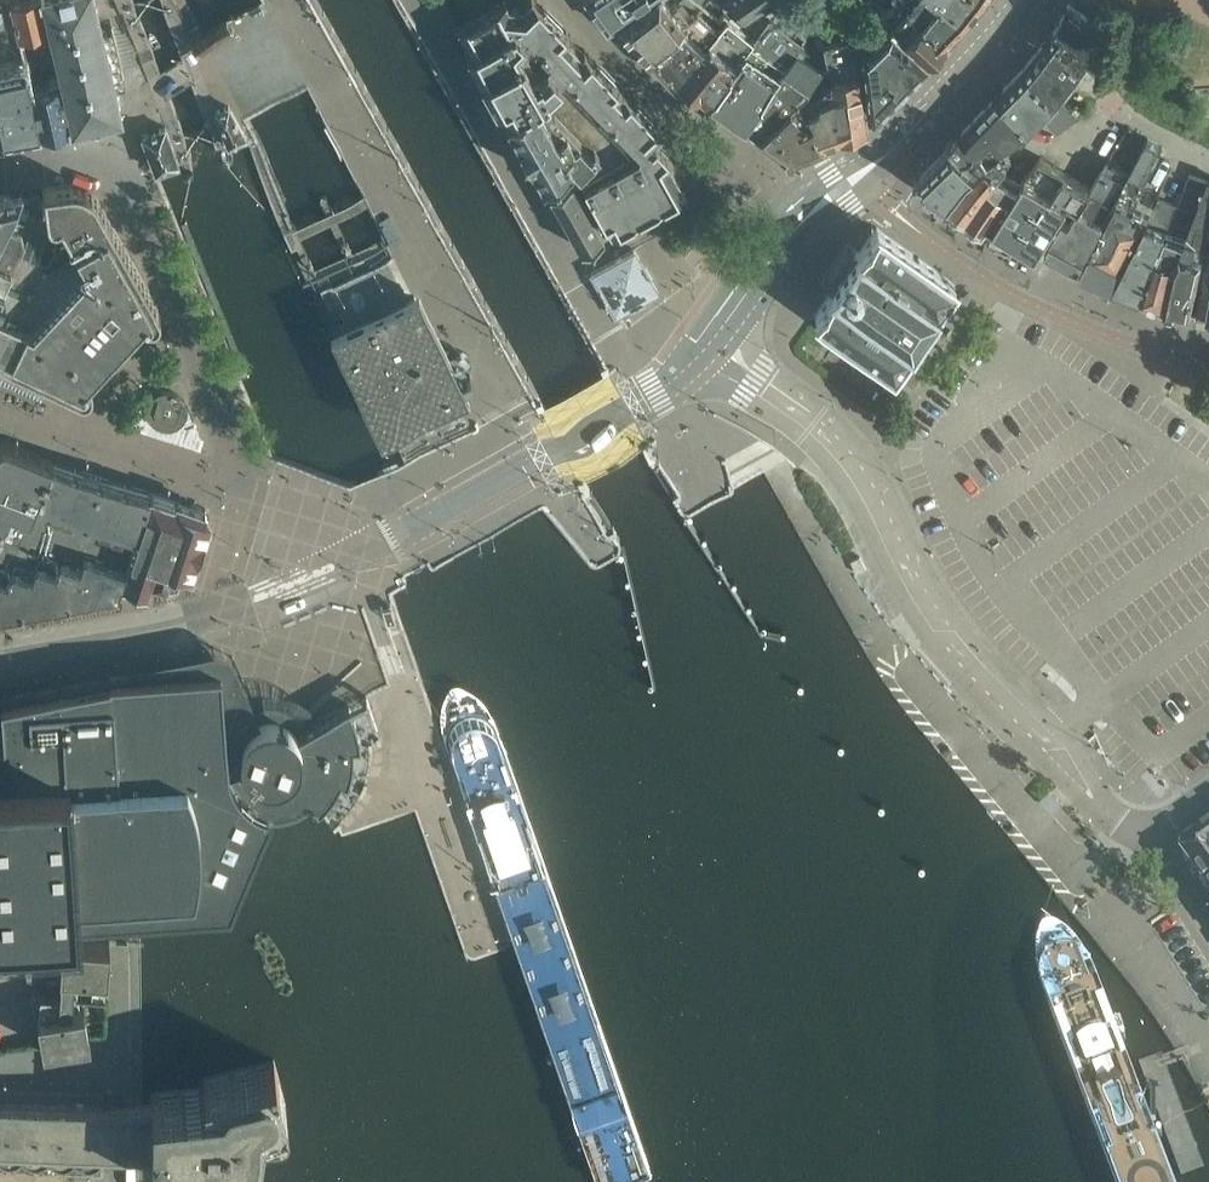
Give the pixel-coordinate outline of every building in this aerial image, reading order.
[(25,60),(31,86),(61,79),(43,0),(11,0),(25,60)] [(61,79),(71,121),(74,121),(74,120),(117,110),(117,111),(121,110),(111,68),(114,67),(112,60),(109,60),(105,41),(108,40),(106,32),(103,33),(96,0),(43,0),(61,79)] [(643,110),(584,49),(575,57),(562,44),(565,41),(526,0),(493,0),(493,1),(495,4),(457,25),(471,49),(467,51),(495,102),(502,98),(509,111),(542,93),(596,149),(579,168),(577,170),(611,231),(686,189),(670,161),(673,159),(654,138),(657,135),(638,115),(643,110)] [(617,21),(645,0),(588,0),(607,26),(617,21)] [(646,51),(703,6),(695,0),(645,0),(617,21),(646,51)] [(743,19),(770,0),(729,0),(743,19)] [(891,28),(927,63),(948,41),(947,40),(898,0),(894,0),(879,16),(891,28)] [(947,40),(967,19),(940,0),(898,0),(947,40)] [(967,19),(983,0),(940,0),(967,19)] [(1070,2),(1049,35),(1082,61),(1081,63),(1083,63),(1111,85),(1135,54),(1106,32),(1107,31),(1070,2)] [(676,81),(678,78),(718,28),(715,26),(720,21),(703,6),(646,51),(675,81),(676,81)] [(698,90),(709,99),(752,37),(725,15),(720,21),(715,26),(718,28),(678,78),(696,92),(698,90)] [(829,78),(830,83),(835,138),(845,134),(867,128),(858,72),(854,32),(842,36),(840,24),(821,31),(824,47),(829,78)] [(223,25),(196,39),(202,49),(227,30),(223,25)] [(891,28),(867,53),(884,69),(881,73),(900,91),(927,63),(891,28)] [(1046,40),(1025,65),(1058,96),(1083,63),(1081,63),(1082,61),(1049,35),(1046,40)] [(752,37),(709,99),(727,114),(728,112),(744,124),(795,49),(780,40),(772,51),(752,37)] [(744,124),(758,134),(796,99),(806,90),(821,67),(795,49),(744,124)] [(884,69),(867,53),(862,59),(864,80),(870,115),(873,119),(900,91),(881,73),(884,69)] [(0,66),(0,119),(3,134),(40,128),(40,127),(31,86),(25,60),(0,66)] [(1025,65),(998,94),(1031,124),(1058,96),(1025,65)] [(61,79),(31,86),(40,127),(46,126),(49,126),(71,121),(61,79)] [(800,102),(796,99),(758,134),(784,154),(792,155),(835,138),(830,83),(825,83),(817,92),(802,101),(800,102)] [(542,93),(509,111),(505,113),(542,178),(572,160),(579,168),(596,149),(542,93)] [(994,98),(953,141),(964,150),(990,142),(987,140),(991,136),(997,136),(1003,141),(1027,128),(994,98)] [(216,111),(229,145),(247,138),(234,104),(216,111)] [(142,135),(156,171),(179,163),(166,126),(142,135)] [(1081,274),(1097,281),(1131,215),(1135,207),(1137,201),(1147,175),(1162,146),(1147,138),(1130,172),(1104,222),(1106,223),(1081,267),(1078,272),(1081,274)] [(946,204),(962,184),(987,157),(998,151),(993,141),(990,142),(964,150),(953,141),(921,174),(921,175),(922,186),(922,187),(946,204)] [(947,205),(966,218),(1003,167),(1009,158),(999,151),(998,151),(987,157),(962,184),(947,205)] [(1012,238),(1016,240),(1037,253),(1070,200),(1081,208),(1092,188),(1041,157),(1026,175),(994,227),(997,229),(996,233),(1011,240),(1012,238)] [(1047,249),(1081,267),(1106,223),(1104,222),(1130,172),(1108,160),(1092,188),(1081,209),(1080,208),(1079,208),(1073,205),(1064,219),(1047,249)] [(989,224),(994,227),(1022,180),(1003,167),(966,218),(984,231),(989,224)] [(604,234),(572,178),(549,191),(581,248),(604,234)] [(1193,315),(1208,253),(1208,179),(1196,212),(1190,228),(1166,309),(1193,315)] [(47,379),(80,394),(82,395),(85,395),(88,394),(90,392),(91,390),(92,389),(92,387),(92,385),(92,382),(90,381),(90,380),(89,379),(121,344),(144,319),(145,320),(146,321),(149,322),(152,322),(156,321),(158,319),(159,317),(160,314),(160,312),(159,309),(130,257),(112,225),(97,198),(94,194),(92,192),(88,189),(85,187),(81,186),(77,185),(73,184),(69,184),(43,188),(43,191),(44,190),(47,215),(49,219),(53,221),(57,222),(61,221),(87,267),(77,277),(32,325),(0,310),(0,377),(12,382),(40,394),(47,379)] [(5,226),(22,191),(0,196),(0,236),(5,226)] [(1115,289),(1143,300),(1178,206),(1177,205),(1176,207),(1158,199),(1152,215),(1115,289)] [(1143,300),(1166,309),(1190,228),(1196,212),(1178,206),(1143,300)] [(1097,281),(1115,289),(1152,215),(1135,207),(1131,215),(1097,281)] [(0,236),(0,275),(7,279),(20,251),(24,243),(21,234),(5,226),(0,236)] [(814,315),(893,371),(905,354),(911,359),(919,349),(912,344),(955,282),(877,227),(859,251),(858,250),(830,289),(832,291),(814,315)] [(658,292),(642,263),(634,249),(592,273),(616,316),(658,292)] [(7,279),(0,293),(0,310),(32,325),(77,277),(76,276),(20,251),(7,279)] [(1193,315),(1198,316),(1208,317),(1208,253),(1193,315)] [(413,292),(330,330),(380,438),(463,399),(462,396),(414,295),(413,292)] [(163,390),(153,395),(150,409),(155,423),(170,427),(182,419),(187,405),(182,396),(173,391),(163,390)] [(4,505),(30,515),(49,460),(2,441),(0,441),(0,503),(4,505)] [(0,600),(0,612),(118,590),(121,580),(136,534),(150,494),(151,492),(150,492),(110,480),(80,471),(51,461),(49,460),(30,515),(19,543),(22,544),(0,600)] [(151,490),(150,492),(151,492),(150,494),(178,502),(164,545),(159,559),(152,584),(178,578),(181,568),(191,572),(209,516),(205,508),(177,498),(177,499),(151,490)] [(136,534),(121,580),(135,584),(144,585),(145,582),(151,584),(152,584),(159,559),(164,545),(178,502),(150,494),(136,534)] [(4,537),(19,543),(30,515),(4,505),(0,503),(0,535),(4,537)] [(22,544),(19,543),(4,537),(0,548),(0,600),(22,544)] [(861,558),(851,562),(856,574),(866,570),(861,558)] [(381,603),(365,608),(377,644),(393,639),(381,603)] [(78,919),(77,909),(226,899),(265,808),(277,809),(289,806),(300,802),(310,795),(318,804),(320,802),(326,796),(331,789),(336,782),(340,774),(347,777),(347,774),(350,766),(352,758),(352,749),(352,740),(360,740),(359,737),(358,728),(356,720),(353,712),(349,704),(348,702),(305,726),(300,719),(291,711),(280,707),(268,706),(256,709),(244,714),(228,678),(226,674),(222,671),(218,669),(213,669),(110,676),(110,681),(93,682),(92,681),(0,698),(0,924),(78,919)] [(1043,793),(1039,797),(1050,808),(1053,805),(1059,799),(1058,798),(1050,790),(1048,788),(1043,793)] [(1208,857),(1208,833),(1207,833),(1201,837),(1200,840),(1198,842),(1208,857)] [(1198,842),(1185,851),(1184,858),(1208,892),(1208,857),(1198,842)] [(110,942),(62,939),(62,941),(64,941),(62,969),(60,969),(60,971),(107,975),(107,973),(105,972),(107,944),(109,944),(110,942)] [(22,940),(22,941),(25,941),(24,953),(27,953),(26,966),(29,966),(29,978),(46,979),(39,941),(22,940)] [(43,1045),(43,1047),(90,1039),(90,1037),(87,1037),(82,1009),(85,1009),(85,1007),(38,1015),(38,1017),(40,1016),(45,1045),(43,1045)] [(274,1063),(204,1081),(204,1090),(130,1099),(102,1102),(102,1092),(0,1091),(0,1172),(102,1173),(102,1154),(129,1154),(151,1154),(151,1160),(176,1171),(179,1164),(229,1175),(231,1168),(255,1162),(262,1114),(285,1106),(274,1063)]
